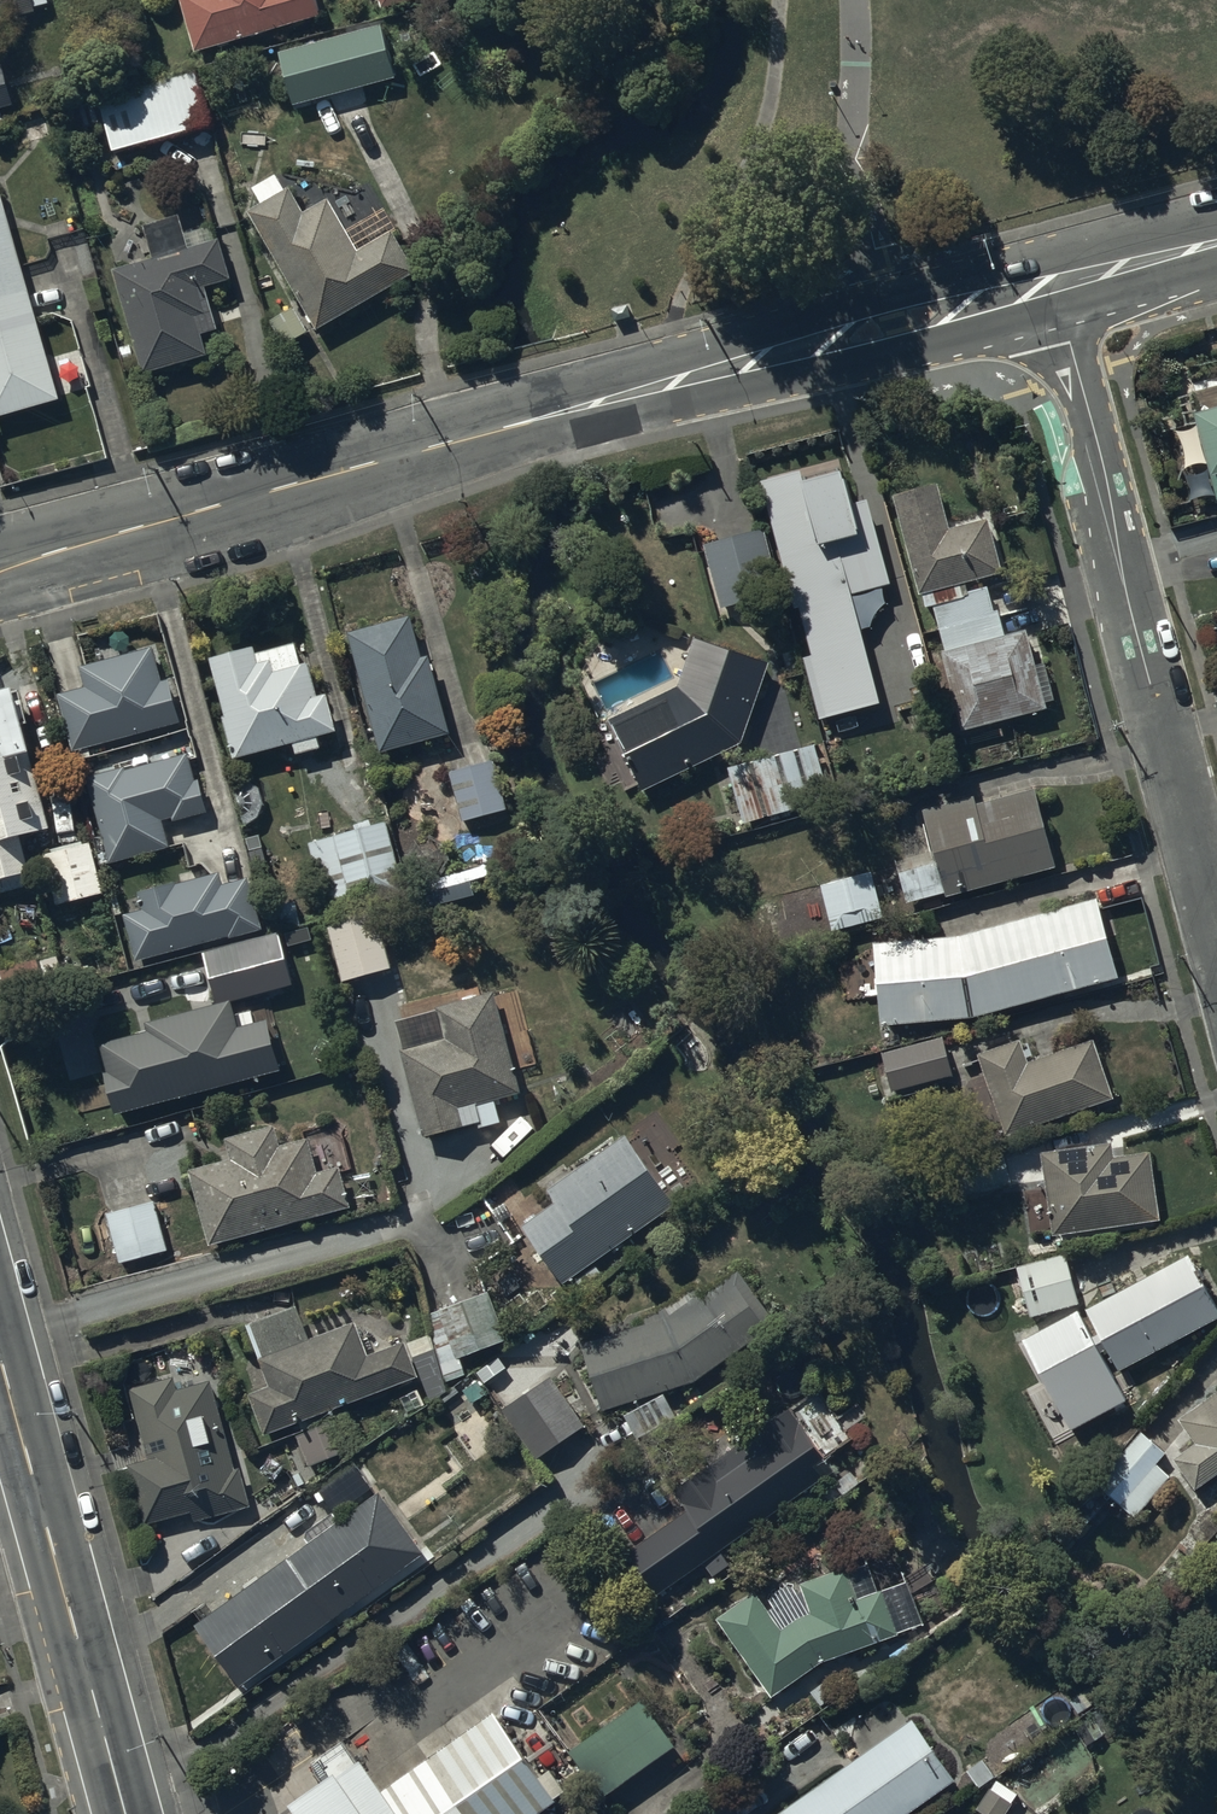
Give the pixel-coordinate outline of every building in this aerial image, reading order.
[(48,10),(45,0),(0,0),(0,28),(35,19),(33,14),(48,10)] [(194,61),(318,24),(311,0),(178,0),(194,61)] [(275,53),(290,104),(389,75),(374,24),(275,53)] [(110,152),(209,123),(193,70),(94,98),(110,152)] [(11,113),(10,111),(0,75),(0,117),(11,113)] [(247,219),(316,339),(415,281),(390,239),(370,251),(358,232),(371,224),(352,194),(280,174),(250,192),(261,211),(247,219)] [(57,408),(0,208),(0,424),(57,408)] [(142,380),(206,364),(201,343),(216,338),(204,296),(228,289),(213,235),(183,244),(178,225),(143,234),(152,265),(112,277),(142,380)] [(1216,497),(1216,398),(1187,406),(1212,498),(1216,497)] [(821,710),(882,693),(853,585),(892,574),(870,491),(859,494),(848,456),(804,468),(803,463),(765,473),(799,599),(802,598),(816,648),(805,650),(821,710)] [(895,488),(922,588),(1004,565),(989,510),(951,520),(940,476),(895,488)] [(781,586),(765,524),(707,539),(723,601),(781,586)] [(994,607),(987,583),(969,588),(966,578),(924,590),(927,603),(934,601),(940,623),(994,607)] [(383,741),(450,723),(430,647),(424,648),(413,608),(351,625),(383,741)] [(1000,610),(942,627),(948,648),(1006,632),(1000,610)] [(948,648),(945,649),(966,726),(1048,704),(1027,626),(1006,632),(948,648)] [(743,736),(771,656),(698,629),(678,682),(612,712),(646,781),(743,736)] [(297,746),(322,740),(318,727),(339,721),(330,684),(320,687),(314,665),(318,664),(315,654),(303,657),(298,635),(258,645),(256,638),(212,649),(228,708),(224,709),(235,750),(294,734),(297,746)] [(162,675),(154,640),(81,660),(87,683),(60,689),(72,742),(182,716),(172,673),(162,675)] [(0,680),(0,880),(2,888),(28,881),(24,867),(32,864),(22,825),(53,819),(30,737),(34,736),(17,675),(0,680)] [(801,740),(730,759),(745,817),(817,799),(801,740)] [(196,775),(189,747),(90,772),(112,856),(169,841),(162,813),(174,810),(175,815),(209,806),(201,774),(196,775)] [(449,765),(464,819),(508,807),(492,753),(449,765)] [(949,888),(1058,859),(1036,781),(980,796),(978,789),(927,803),(939,845),(899,856),(909,896),(948,886),(949,888)] [(406,886),(387,816),(310,838),(329,907),(406,886)] [(58,898),(105,886),(92,835),(45,847),(58,898)] [(138,955),(263,923),(250,872),(225,878),(221,865),(140,886),(145,905),(126,910),(138,955)] [(885,914),(874,865),(825,876),(836,925),(885,914)] [(1121,970),(1098,892),(960,929),(877,936),(884,1018),(975,1010),(1121,970)] [(344,974),(393,960),(377,903),(328,916),(344,974)] [(278,930),(203,951),(216,997),(291,976),(278,930)] [(518,989),(500,995),(497,986),(398,1013),(406,1041),(402,1042),(427,1131),(479,1115),(481,1121),(502,1115),(496,1094),(525,1086),(520,1069),(539,1063),(518,989)] [(117,1110),(283,1064),(270,1016),(237,1025),(229,997),(150,1018),(153,1029),(104,1043),(111,1068),(106,1070),(117,1110)] [(895,1085),(954,1070),(945,1033),(885,1048),(895,1085)] [(1008,1127),(1115,1092),(1096,1035),(1030,1057),(1023,1034),(982,1048),(1008,1127)] [(192,1161),(212,1236),(352,1200),(341,1158),(320,1164),(312,1131),(283,1138),(277,1117),(228,1129),(233,1150),(192,1161)] [(675,1190),(630,1127),(551,1183),(558,1194),(525,1218),(565,1275),(678,1195),(675,1190)] [(1056,1229),(1161,1213),(1151,1147),(1118,1152),(1115,1136),(1043,1147),(1056,1229)] [(965,1192),(1012,1179),(1002,1145),(955,1158),(965,1192)] [(168,1238),(155,1196),(108,1210),(121,1252),(168,1238)] [(1216,1312),(1216,1292),(1193,1247),(1089,1301),(1121,1362),(1216,1312)] [(1034,1318),(1082,1306),(1069,1253),(1020,1265),(1034,1318)] [(665,1308),(585,1337),(605,1405),(697,1374),(779,1314),(741,1262),(665,1308)] [(508,1335),(491,1285),(431,1306),(447,1355),(508,1335)] [(418,1374),(405,1338),(367,1352),(355,1318),(310,1334),(298,1302),(248,1320),(270,1382),(251,1389),(266,1429),(418,1374)] [(196,1516),(251,1500),(255,1499),(244,1460),(239,1462),(213,1375),(179,1385),(175,1371),(129,1385),(149,1452),(128,1458),(145,1519),(192,1505),(196,1516)] [(551,1374),(505,1404),(540,1455),(586,1425),(551,1374)] [(1182,1412),(1199,1435),(1176,1452),(1198,1482),(1216,1468),(1216,1386),(1182,1412)] [(680,1415),(665,1388),(626,1408),(640,1436),(680,1415)] [(632,1546),(660,1588),(839,1467),(793,1400),(675,1480),(692,1505),(632,1546)] [(343,1449),(331,1416),(297,1429),(310,1461),(343,1449)] [(1168,1446),(1142,1425),(1099,1479),(1143,1514),(1176,1473),(1158,1458),(1168,1446)] [(426,1545),(382,1485),(196,1619),(240,1680),(426,1545)] [(869,1555),(852,1561),(852,1559),(802,1577),(804,1585),(799,1589),(791,1577),(769,1593),(775,1601),(770,1605),(755,1585),(717,1612),(773,1690),(822,1656),(926,1616),(911,1575),(880,1586),(869,1555)] [(573,1741),(606,1789),(677,1738),(646,1691),(573,1741)] [(496,1706),(385,1784),(362,1753),(341,1768),(337,1763),(290,1795),(303,1813),(534,1813),(533,1812),(557,1793),(496,1706)] [(914,1714),(773,1813),(900,1813),(957,1774),(914,1714)]
